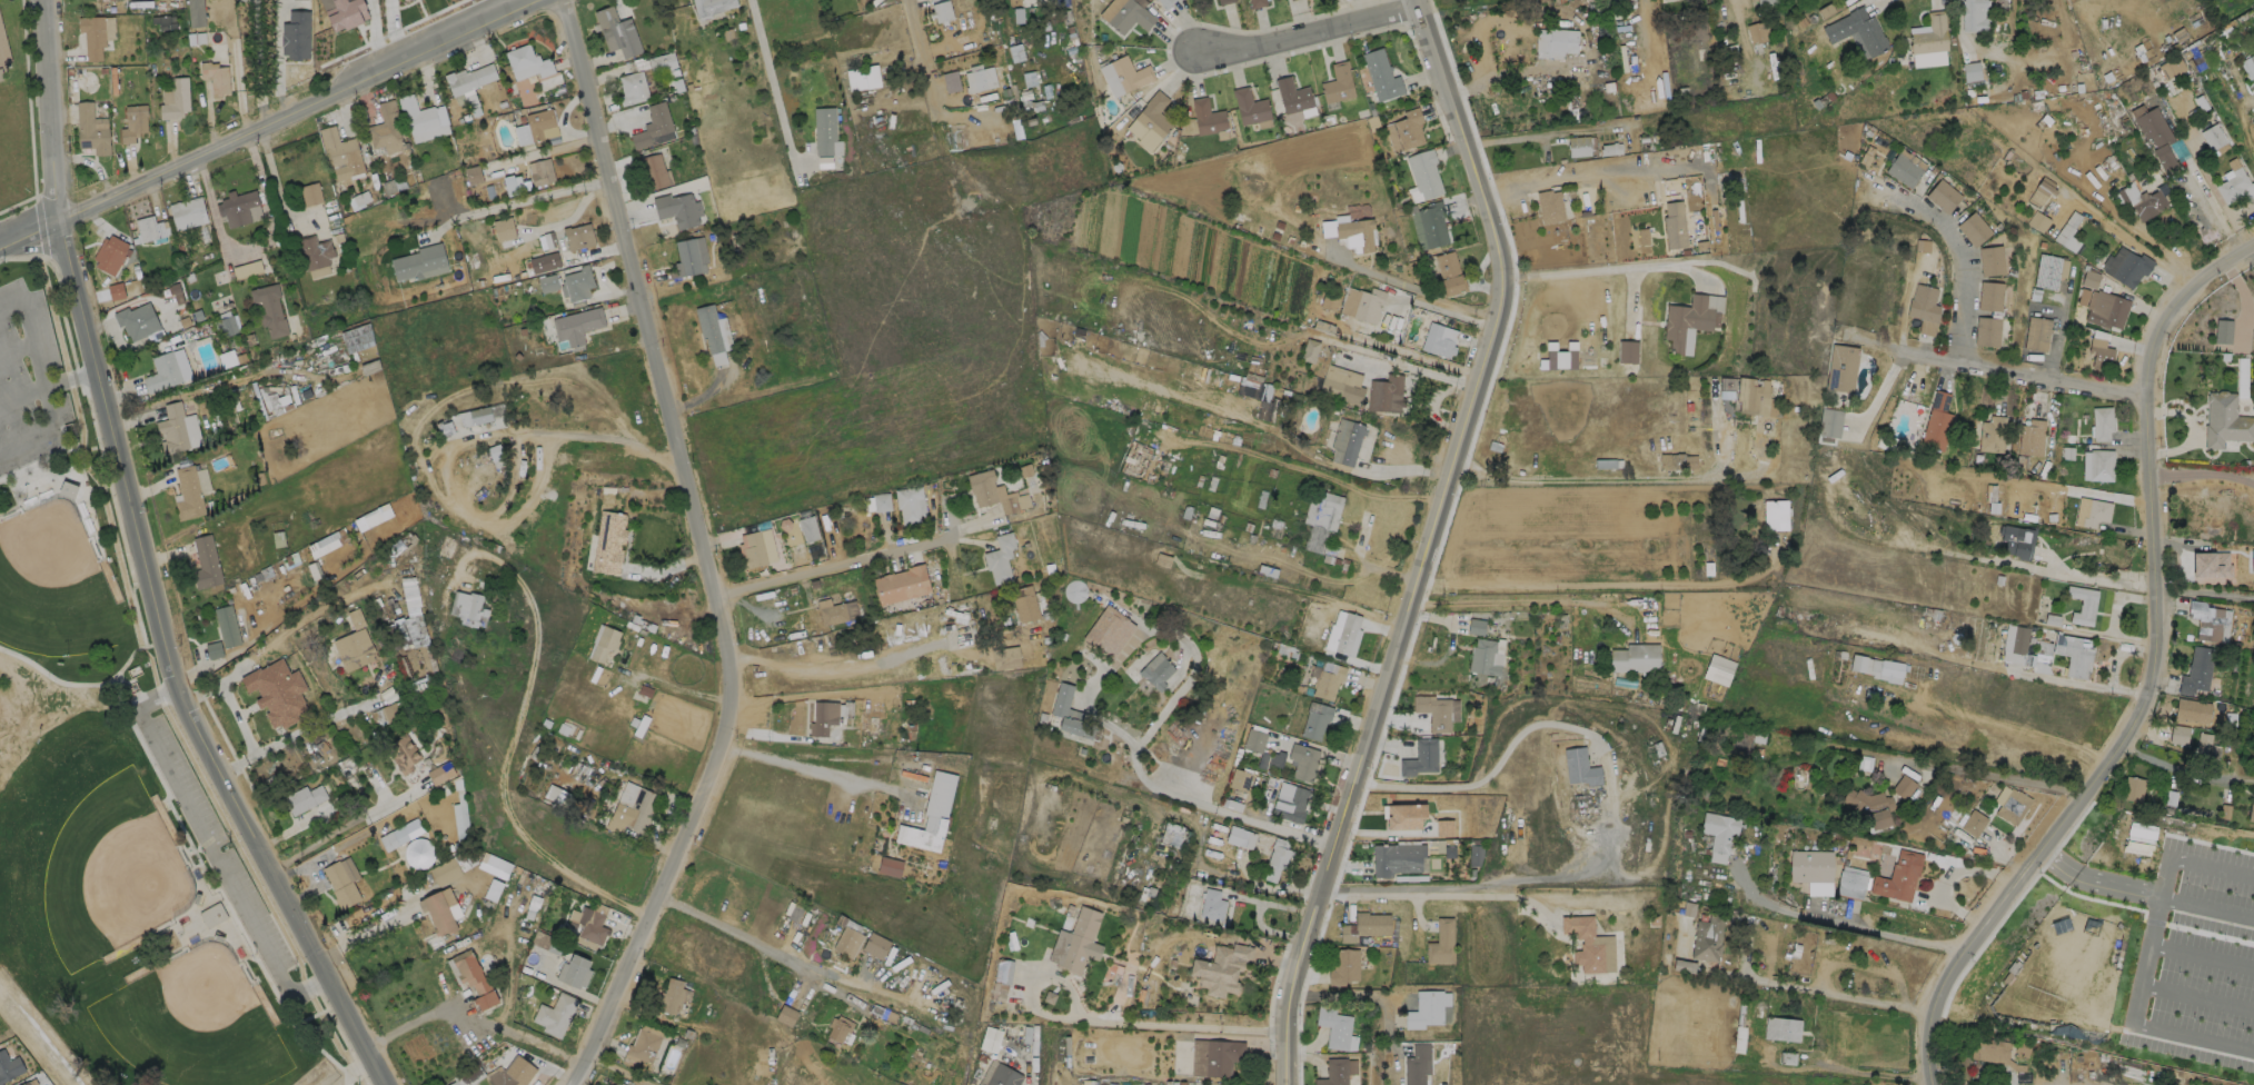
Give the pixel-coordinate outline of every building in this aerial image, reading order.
[(189,28),(186,0),(202,0),(205,26),(189,28)] [(332,1),(332,0),(358,0),(327,12),(324,4),(332,1)] [(696,18),(691,0),(735,0),(736,6),(722,10),(722,11),(709,14),(711,18),(698,21),(697,17),(696,18)] [(931,3),(944,0),(949,0),(953,18),(935,22),(934,16),(930,17),(929,11),(933,10),(931,3)] [(1105,21),(1123,0),(1132,0),(1141,8),(1142,7),(1152,16),(1152,14),(1156,18),(1145,31),(1134,21),(1122,36),(1105,21)] [(1160,3),(1157,0),(1175,0),(1164,10),(1159,4),(1160,3)] [(1250,1),(1250,0),(1266,0),(1267,4),(1250,9),(1248,1),(1250,1)] [(1962,30),(1961,0),(1985,0),(1986,10),(1983,10),(1984,18),(1986,18),(1986,30),(1962,31),(1962,30)] [(612,4),(617,21),(628,18),(639,46),(642,51),(623,59),(618,47),(607,51),(605,46),(593,12),(612,4)] [(1861,6),(1867,18),(1871,16),(1879,31),(1883,37),(1884,37),(1887,42),(1886,43),(1888,48),(1869,58),(1856,31),(1855,31),(1854,31),(1829,44),(1823,32),(1820,28),(1848,14),(1847,13),(1861,6)] [(1947,50),(1910,54),(1908,33),(1928,31),(1928,30),(1926,12),(1943,10),(1945,30),(1947,50)] [(309,11),(309,50),(309,59),(300,59),(300,61),(291,61),(292,59),(287,59),(287,56),(281,56),(281,50),(281,47),(280,47),(280,34),(281,34),(281,23),(288,23),(288,11),(309,11)] [(103,17),(105,47),(101,48),(101,52),(101,61),(86,61),(85,53),(83,33),(78,33),(77,18),(83,18),(103,17)] [(3,79),(0,80),(0,19),(9,53),(11,60),(4,62),(7,71),(2,72),(3,79)] [(1763,21),(1746,26),(1751,44),(1768,40),(1763,21)] [(1549,28),(1577,30),(1577,34),(1576,52),(1562,52),(1561,59),(1533,57),(1535,37),(1536,37),(1536,34),(1537,28),(1548,29),(1549,28)] [(530,47),(534,54),(538,53),(540,60),(549,57),(555,71),(540,77),(538,71),(515,80),(504,51),(518,47),(528,42),(530,47)] [(1011,62),(1024,60),(1021,44),(1008,46),(1011,62)] [(1381,47),(1388,66),(1390,66),(1391,70),(1390,71),(1392,77),(1397,76),(1394,70),(1397,70),(1404,92),(1396,96),(1396,94),(1377,101),(1361,53),(1381,47)] [(671,68),(672,69),(667,70),(667,69),(656,71),(657,73),(652,74),(647,58),(673,51),(677,66),(671,68)] [(2248,80),(2253,77),(2253,53),(2239,61),(2248,80)] [(1125,54),(1134,71),(1149,64),(1155,80),(1150,82),(1150,81),(1136,88),(1136,87),(1124,92),(1109,62),(1125,54)] [(2165,80),(2186,70),(2178,55),(2158,66),(2165,80)] [(1354,96),(1324,103),(1320,82),(1334,79),(1330,63),(1347,59),(1349,68),(1348,68),(1354,96)] [(210,61),(210,63),(217,62),(218,67),(227,67),(229,92),(221,93),(221,98),(211,99),(209,76),(200,77),(199,62),(210,61)] [(490,62),(497,77),(477,84),(477,86),(451,96),(443,74),(451,71),(453,72),(463,68),(465,72),(490,62)] [(981,62),(982,68),(992,66),(1002,63),(1004,77),(995,79),(997,86),(966,92),(965,87),(967,87),(964,72),(970,71),(969,66),(981,62)] [(1963,82),(1981,80),(1979,62),(1961,64),(1963,82)] [(881,86),(866,88),(866,87),(848,90),(845,70),(863,67),(863,66),(876,63),(881,86)] [(648,98),(620,106),(618,96),(623,94),(617,76),(642,70),(648,98)] [(1290,74),(1294,89),(1308,86),(1311,97),(1314,96),(1317,103),(1313,104),(1313,106),(1312,106),(1314,113),(1303,117),(1301,109),(1284,115),(1274,79),(1290,74)] [(176,119),(160,120),(159,104),(162,104),(161,92),(169,91),(169,88),(172,87),(171,78),(187,77),(189,111),(182,112),(182,117),(176,118),(176,119)] [(1248,86),(1251,101),(1267,98),(1271,118),(1241,126),(1234,97),(1233,97),(1231,89),(1248,86)] [(1173,123),(1159,140),(1133,118),(1145,104),(1144,103),(1156,89),(1170,100),(1159,111),(1173,123)] [(413,92),(417,109),(433,104),(438,125),(447,122),(449,131),(413,142),(403,108),(400,109),(397,97),(413,92)] [(1207,96),(1210,112),(1224,109),(1228,130),(1198,136),(1191,99),(1207,96)] [(393,98),(396,110),(398,109),(400,119),(396,120),(401,142),(400,142),(403,149),(385,153),(383,145),(373,147),(366,126),(383,121),(377,102),(393,98)] [(651,143),(634,150),(628,135),(644,130),(643,125),(649,122),(647,115),(648,115),(646,106),(663,100),(673,130),(648,138),(651,143)] [(92,102),(93,129),(108,128),(108,145),(109,145),(109,155),(93,156),(93,148),(78,149),(78,132),(77,132),(76,104),(77,102),(92,102)] [(2174,139),(2151,151),(2128,110),(2142,103),(2146,110),(2155,104),(2174,139)] [(135,143),(120,145),(119,129),(126,129),(125,107),(146,106),(147,116),(146,116),(147,132),(138,133),(138,137),(133,138),(135,143)] [(1423,142),(1400,149),(1391,121),(1404,117),(1402,111),(1417,106),(1422,121),(1418,122),(1421,132),(1420,132),(1423,142)] [(530,141),(524,113),(552,107),(558,135),(530,141)] [(832,155),(815,155),(813,107),(834,107),(835,140),(832,141),(832,155)] [(2227,141),(2211,150),(2200,131),(2216,122),(2227,141)] [(334,125),(338,141),(355,137),(364,171),(347,176),(344,162),(331,166),(325,139),(321,140),(318,129),(334,125)] [(1590,156),(1568,157),(1567,138),(1589,136),(1590,156)] [(1616,142),(1616,143),(1620,143),(1621,153),(1600,156),(1600,150),(1601,149),(1600,146),(1612,145),(1612,142),(1616,142)] [(1432,163),(1442,192),(1422,199),(1419,191),(1417,192),(1404,157),(1431,148),(1436,162),(1432,163)] [(658,152),(664,170),(668,169),(672,182),(651,189),(641,158),(658,152)] [(1922,169),(1909,188),(1884,170),(1896,152),(1922,169)] [(555,180),(533,186),(527,162),(548,157),(555,180)] [(2244,192),(2225,203),(2214,186),(2233,175),(2231,170),(2240,165),(2251,183),(2242,188),(2244,192)] [(479,168),(465,170),(467,185),(482,182),(479,168)] [(376,173),(389,170),(390,179),(379,183),(376,173)] [(2056,191),(2053,196),(2048,192),(2040,206),(2028,198),(2042,176),(2054,183),(2052,189),(2056,191)] [(1960,196),(1945,213),(1924,195),(1938,177),(1960,196)] [(2132,180),(2139,193),(2144,190),(2147,195),(2158,188),(2167,202),(2156,208),(2158,211),(2141,221),(2128,200),(2118,206),(2112,192),(2129,181),(2132,180)] [(323,202),(318,182),(302,186),(306,206),(323,202)] [(255,189),(259,203),(247,207),(250,221),(227,228),(224,215),(219,216),(215,203),(220,202),(219,199),(227,197),(226,191),(234,189),(235,195),(255,189)] [(1550,189),(1550,191),(1558,190),(1559,192),(1560,192),(1560,195),(1559,195),(1563,219),(1540,223),(1535,192),(1550,189)] [(689,192),(689,193),(691,193),(693,201),(698,200),(702,215),(696,216),(698,222),(697,223),(676,229),(673,215),(656,219),(651,198),(668,193),(669,198),(689,192)] [(200,196),(207,221),(201,222),(201,223),(175,230),(168,203),(173,202),(173,201),(178,200),(178,201),(200,196)] [(1448,242),(1426,248),(1417,209),(1426,207),(1424,203),(1440,199),(1443,215),(1441,215),(1448,242)] [(1686,246),(1666,249),(1661,217),(1665,216),(1664,202),(1680,200),(1686,246)] [(1990,231),(1973,247),(1955,225),(1973,210),(1990,231)] [(2042,233),(2050,219),(2035,210),(2027,224),(2042,233)] [(2082,217),(2073,210),(2053,239),(2074,253),(2081,243),(2070,236),(2082,217)] [(158,237),(140,241),(135,219),(152,215),(158,237)] [(510,216),(516,237),(515,237),(517,245),(500,249),(499,241),(497,241),(495,232),(490,233),(488,227),(494,226),(491,221),(510,216)] [(1372,218),(1373,228),(1370,228),(1373,250),(1353,252),(1353,246),(1346,247),(1344,237),(1335,238),(1334,235),(1322,237),(1320,221),(1334,219),(1334,222),(1372,218)] [(589,222),(595,243),(568,250),(563,228),(568,226),(569,228),(589,222)] [(529,230),(540,226),(545,239),(533,240),(529,230)] [(1638,228),(1638,244),(1649,244),(1648,228),(1638,228)] [(125,255),(122,260),(121,259),(116,270),(105,265),(110,256),(101,250),(110,233),(127,243),(123,249),(126,250),(123,255),(125,255)] [(314,235),(316,242),(328,239),(331,249),(332,248),(335,257),(327,259),(329,265),(306,271),(297,239),(314,235)] [(705,270),(676,277),(674,262),(678,261),(674,241),(702,236),(707,262),(704,262),(705,270)] [(448,270),(413,279),(413,277),(396,281),(390,259),(418,251),(417,248),(440,241),(448,270)] [(2004,272),(1980,276),(1977,247),(2000,245),(2004,272)] [(2131,247),(2154,261),(2145,276),(2141,273),(2132,289),(2099,269),(2108,253),(2112,256),(2119,245),(2128,250),(2131,247)] [(1452,250),(1459,272),(1461,272),(1466,289),(1443,296),(1438,279),(1440,279),(1433,256),(1452,250)] [(560,266),(533,273),(528,258),(556,251),(560,266)] [(2062,258),(2056,290),(2034,286),(2039,252),(2062,258)] [(232,265),(234,278),(263,272),(260,260),(232,265)] [(485,267),(485,272),(499,272),(499,263),(485,267)] [(594,286),(587,288),(589,297),(583,298),(585,305),(570,308),(562,275),(580,269),(579,266),(588,263),(594,286)] [(2096,289),(2100,274),(2086,270),(2081,285),(2096,289)] [(541,294),(559,289),(555,273),(537,278),(541,294)] [(2002,282),(1999,310),(1976,308),(1979,280),(2002,282)] [(277,297),(281,318),(284,317),(288,334),(268,338),(266,325),(261,326),(258,313),(262,312),(259,301),(251,302),(248,289),(277,282),(280,296),(277,297)] [(1937,288),(1933,303),(1939,306),(1937,322),(1906,315),(1909,297),(1912,298),(1916,282),(1937,288)] [(1347,286),(1357,289),(1369,292),(1370,287),(1386,291),(1381,308),(1380,308),(1374,323),(1349,316),(1349,315),(1339,311),(1347,286)] [(2131,300),(2121,329),(2109,325),(2108,329),(2099,326),(2099,325),(2084,320),(2088,308),(2085,307),(2091,289),(2096,291),(2097,289),(2131,300)] [(1724,296),(1722,311),(1720,311),(1719,326),(1712,325),(1711,329),(1694,328),(1691,355),(1668,352),(1669,338),(1664,338),(1665,326),(1664,326),(1664,319),(1665,319),(1667,303),(1689,306),(1690,292),(1724,296)] [(148,301),(160,328),(131,341),(123,323),(118,327),(111,313),(127,306),(128,310),(148,301)] [(712,303),(724,349),(708,354),(705,340),(702,341),(693,308),(712,303)] [(582,331),(584,344),(568,347),(566,338),(557,341),(552,318),(599,306),(605,325),(582,331)] [(1366,323),(1340,314),(1333,334),(1360,343),(1366,323)] [(336,323),(363,315),(369,336),(342,341),(336,323)] [(1999,318),(1996,346),(1973,344),(1975,316),(1999,318)] [(2051,328),(2051,332),(2048,332),(2046,351),(2024,348),(2028,316),(2051,319),(2049,328),(2051,328)] [(1458,330),(1453,341),(1452,345),(1456,347),(1453,355),(1449,354),(1448,358),(1434,354),(1420,349),(1429,320),(1458,330)] [(2231,344),(2232,320),(2215,320),(2214,343),(2231,344)] [(2105,339),(2104,346),(2114,348),(2111,371),(2091,368),(2093,352),(2087,352),(2091,336),(2105,339)] [(1320,342),(1306,338),(1301,360),(1314,363),(1320,342)] [(1618,363),(1638,363),(1638,341),(1619,341),(1618,363)] [(1858,347),(1853,391),(1825,388),(1831,342),(1858,347)] [(163,388),(147,394),(141,377),(156,372),(150,357),(181,347),(191,377),(163,387),(163,388)] [(356,355),(360,365),(377,359),(374,350),(356,355)] [(1576,350),(1547,350),(1547,369),(1576,368),(1576,350)] [(1364,388),(1359,405),(1318,391),(1327,364),(1362,375),(1359,386),(1364,388)] [(1402,375),(1400,397),(1404,397),(1403,406),(1399,406),(1399,412),(1367,409),(1369,379),(1386,381),(1387,374),(1402,375)] [(1755,385),(1758,385),(1758,384),(1770,385),(1769,399),(1759,398),(1757,414),(1737,411),(1738,400),(1735,400),(1738,376),(1756,378),(1755,385)] [(1952,414),(1942,451),(1919,445),(1923,434),(1922,432),(1922,430),(1923,431),(1935,389),(1949,392),(1945,411),(1952,414)] [(456,401),(460,419),(506,410),(502,390),(456,401)] [(2236,416),(2253,417),(2253,440),(2223,439),(2223,449),(2204,448),(2205,425),(2207,425),(2207,402),(2206,400),(2206,396),(2208,395),(2208,391),(2217,392),(2220,390),(2226,390),(2228,392),(2237,394),(2236,405),(2237,406),(2237,411),(2236,412),(2236,416)] [(180,399),(183,416),(193,414),(201,445),(163,454),(160,440),(165,439),(163,432),(158,434),(155,421),(167,418),(163,404),(180,399)] [(1259,407),(1257,418),(1273,421),(1277,404),(1268,402),(1267,409),(1259,407)] [(500,405),(460,412),(462,426),(502,419),(500,405)] [(2108,431),(2108,440),(2093,440),(2093,436),(2092,436),(2092,427),(2091,407),(2111,406),(2112,430),(2108,431)] [(1843,411),(1822,408),(1818,435),(1839,438),(1843,411)] [(2005,416),(2002,451),(1978,450),(1980,420),(1988,421),(1989,415),(2005,416)] [(1367,430),(1364,436),(1362,435),(1351,467),(1330,460),(1333,448),(1330,447),(1339,417),(1364,425),(1363,429),(1367,430)] [(2044,419),(2042,456),(2017,454),(2019,424),(2028,425),(2028,418),(2044,419)] [(506,462),(495,467),(486,447),(498,442),(506,462)] [(2113,449),(2112,480),(2088,479),(2089,448),(2113,449)] [(1684,452),(1684,455),(1697,455),(1697,468),(1677,468),(1660,468),(1660,454),(1670,452),(1670,454),(1684,452)] [(206,512),(179,519),(175,500),(181,499),(178,482),(175,468),(193,464),(206,512)] [(993,480),(994,486),(1003,484),(1005,492),(1016,490),(1017,495),(1027,492),(1031,505),(1019,508),(1019,509),(1003,514),(1000,500),(977,506),(973,492),(972,492),(966,475),(992,468),(995,479),(993,480)] [(58,494),(75,498),(78,485),(62,481),(58,494)] [(922,486),(925,514),(920,514),(920,521),(902,524),(900,508),(897,508),(894,489),(922,486)] [(1339,514),(1334,530),(1327,528),(1323,541),(1338,545),(1334,556),(1321,551),(1320,554),(1303,548),(1310,524),(1302,522),(1312,488),(1343,497),(1339,514)] [(891,510),(874,512),(872,495),(888,492),(891,510)] [(2112,502),(2108,521),(2097,520),(2095,520),(2094,528),(2081,526),(2082,516),(2086,517),(2089,498),(2112,502)] [(1788,529),(1764,530),(1764,500),(1788,499),(1788,529)] [(626,515),(625,524),(624,524),(623,528),(627,529),(624,545),(620,544),(619,548),(623,549),(620,559),(618,575),(590,570),(600,509),(625,514),(625,515),(626,515)] [(818,539),(814,516),(799,518),(803,542),(818,539)] [(268,525),(277,524),(277,535),(268,535),(268,525)] [(2003,524),(2028,529),(2028,525),(2036,527),(2029,560),(2017,558),(2018,556),(2012,555),(2013,554),(2003,551),(2005,540),(2000,539),(2002,535),(1997,534),(1999,526),(2003,527),(2003,524)] [(767,563),(744,568),(742,556),(746,555),(744,547),(747,546),(744,534),(759,529),(767,563)] [(1006,558),(1012,579),(993,585),(989,569),(986,570),(982,553),(997,548),(994,535),(1011,530),(1015,548),(1010,549),(1012,557),(1006,558)] [(224,583),(197,589),(191,570),(199,568),(192,537),(211,532),(224,583)] [(2228,551),(2228,564),(2231,564),(2231,576),(2192,576),(2192,551),(2228,551)] [(240,569),(262,559),(265,568),(244,577),(240,569)] [(923,563),(931,591),(880,605),(872,578),(882,576),(882,575),(892,573),(892,574),(906,569),(906,567),(923,563)] [(396,569),(410,569),(415,605),(400,606),(396,569)] [(1086,600),(1084,581),(1063,583),(1065,602),(1086,600)] [(1040,617),(1019,623),(1010,589),(1031,584),(1040,617)] [(2097,589),(2092,626),(2068,623),(2071,610),(2078,611),(2081,598),(2065,596),(2066,585),(2097,589)] [(455,589),(469,593),(469,591),(483,595),(480,606),(489,608),(485,626),(477,624),(477,626),(459,623),(461,615),(449,613),(455,589)] [(828,597),(831,605),(853,599),(857,616),(822,626),(816,600),(828,597)] [(2232,609),(2227,641),(2196,638),(2198,617),(2187,616),(2190,599),(2207,601),(2206,606),(2232,609)] [(240,643),(222,647),(212,608),(230,604),(240,643)] [(1129,619),(1103,654),(1082,638),(1106,604),(1129,619)] [(1361,629),(1352,656),(1333,650),(1346,610),(1361,616),(1358,628),(1361,629)] [(1484,635),(1485,620),(1469,618),(1468,634),(1484,635)] [(895,629),(894,624),(875,627),(877,641),(915,634),(916,637),(938,633),(936,620),(895,629)] [(619,640),(617,645),(615,645),(613,650),(608,648),(602,663),(588,657),(602,624),(620,631),(617,639),(619,640)] [(2029,627),(2025,654),(2010,651),(2015,625),(2029,627)] [(363,627),(370,645),(371,645),(377,658),(345,673),(331,640),(363,627)] [(2093,647),(2089,670),(2085,670),(2083,679),(2064,676),(2067,656),(2052,653),(2055,634),(2091,639),(2089,646),(2093,647)] [(1496,640),(1493,651),(1502,653),(1499,676),(1467,670),(1471,646),(1474,647),(1476,637),(1496,640)] [(205,644),(208,659),(223,656),(220,641),(205,644)] [(1658,643),(1658,670),(1609,670),(1609,648),(1626,648),(1626,644),(1658,643)] [(2215,648),(2207,690),(2195,688),(2194,695),(2178,691),(2182,674),(2188,675),(2190,667),(2187,667),(2188,663),(2191,663),(2194,644),(2215,648)] [(1165,685),(1159,691),(1152,685),(1151,687),(1136,673),(1144,665),(1158,650),(1164,657),(1164,658),(1174,668),(1161,680),(1165,685)] [(1703,677),(1727,686),(1736,662),(1711,653),(1703,677)] [(1867,657),(1880,659),(1880,658),(1904,663),(1900,684),(1889,681),(1890,680),(1871,677),(1871,674),(1849,669),(1853,654),(1867,656),(1867,657)] [(280,657),(289,673),(296,669),(307,688),(299,693),(305,701),(302,703),(306,709),(296,715),(298,719),(281,728),(279,724),(271,728),(264,714),(267,711),(264,705),(258,708),(254,700),(260,696),(256,688),(247,693),(239,678),(258,667),(259,669),(280,657)] [(1344,666),(1340,684),(1337,683),(1332,700),(1312,695),(1314,687),(1312,687),(1314,677),(1309,675),(1311,668),(1309,667),(1310,664),(1320,667),(1322,659),(1344,666)] [(1068,708),(1091,715),(1089,723),(1094,724),(1094,726),(1101,728),(1098,739),(1091,737),(1091,738),(1066,731),(1068,730),(1058,728),(1061,717),(1050,714),(1059,681),(1074,686),(1068,708)] [(1449,698),(1450,731),(1429,731),(1429,711),(1412,711),(1412,695),(1427,695),(1427,698),(1449,698)] [(2212,703),(2208,723),(2174,717),(2177,696),(2212,703)] [(838,701),(837,724),(833,724),(833,726),(827,726),(827,736),(808,735),(810,723),(813,723),(814,700),(838,701)] [(1333,707),(1329,720),(1325,719),(1319,741),(1300,735),(1308,709),(1317,713),(1319,703),(1333,707)] [(633,705),(643,710),(632,730),(625,726),(627,720),(619,716),(623,709),(630,714),(633,705)] [(2190,727),(2171,724),(2168,742),(2187,745),(2190,727)] [(1267,733),(1249,728),(1243,748),(1261,754),(1267,733)] [(414,768),(404,776),(399,770),(398,769),(397,768),(397,766),(385,747),(396,740),(395,738),(405,731),(421,757),(411,764),(414,768)] [(448,759),(438,744),(425,752),(412,731),(400,739),(423,775),(448,759)] [(2219,745),(2211,744),(2212,734),(2196,732),(2194,756),(2218,759),(2219,745)] [(1413,775),(1399,775),(1398,758),(1416,758),(1414,738),(1436,737),(1437,770),(1413,770),(1413,775)] [(1320,751),(1310,783),(1291,776),(1295,760),(1287,757),(1292,741),(1320,751)] [(1585,745),(1588,766),(1599,764),(1601,782),(1587,784),(1586,780),(1583,782),(1583,779),(1568,782),(1563,748),(1585,745)] [(1285,753),(1280,768),(1273,765),(1273,767),(1267,765),(1271,751),(1277,754),(1278,750),(1285,753)] [(589,767),(589,768),(590,769),(587,775),(586,774),(583,779),(568,773),(570,769),(568,768),(570,765),(569,764),(570,763),(573,764),(575,759),(589,767)] [(434,786),(456,774),(448,760),(427,772),(434,786)] [(956,775),(939,852),(894,840),(898,824),(923,829),(926,814),(924,813),(934,769),(956,775)] [(1229,787),(1248,790),(1251,772),(1232,769),(1229,787)] [(1917,784),(1903,774),(1891,790),(1905,800),(1917,784)] [(2145,779),(2141,802),(2122,798),(2126,775),(2145,779)] [(659,795),(643,834),(622,825),(618,832),(605,826),(625,780),(659,795)] [(1304,812),(1301,824),(1270,814),(1280,780),(1309,789),(1302,812),(1304,812)] [(320,783),(327,797),(292,816),(288,808),(286,810),(279,798),(305,784),(308,789),(320,783)] [(2032,799),(2015,825),(1994,812),(2012,785),(2032,799)] [(1849,787),(1856,792),(1857,788),(1869,795),(1883,790),(1884,796),(1887,796),(1890,795),(1894,808),(1887,810),(1891,824),(1890,825),(1891,827),(1865,835),(1859,812),(1841,800),(1849,787)] [(1386,794),(1422,797),(1421,812),(1413,809),(1413,817),(1381,817),(1386,794)] [(1961,830),(1978,838),(1988,817),(1971,809),(1961,830)] [(1704,812),(1737,818),(1737,815),(1740,815),(1737,833),(1731,832),(1727,854),(1709,850),(1712,834),(1700,832),(1704,812)] [(2116,847),(2142,850),(2148,820),(2123,813),(2116,847)] [(1428,814),(1444,814),(1443,825),(1429,826),(1428,814)] [(378,837),(385,851),(425,833),(418,818),(378,837)] [(1453,820),(1437,820),(1437,836),(1454,836),(1453,820)] [(1160,843),(1179,848),(1184,827),(1165,822),(1160,843)] [(1255,833),(1250,849),(1224,842),(1230,825),(1255,833)] [(1288,840),(1285,848),(1293,850),(1291,857),(1288,856),(1283,869),(1280,868),(1274,883),(1263,878),(1268,864),(1267,864),(1272,847),(1270,847),(1271,843),(1272,844),(1274,836),(1288,840)] [(407,840),(405,866),(432,868),(433,841),(407,840)] [(1424,844),(1424,856),(1421,856),(1421,872),(1391,872),(1391,877),(1372,877),(1372,844),(1424,844)] [(1469,866),(1482,866),(1482,845),(1469,845),(1469,866)] [(1923,855),(1918,876),(1915,876),(1909,902),(1869,893),(1873,875),(1888,879),(1893,863),(1895,864),(1898,848),(1923,855)] [(1833,852),(1831,882),(1789,882),(1790,850),(1833,852)] [(348,855),(359,876),(351,880),(361,898),(340,909),(334,898),(336,897),(331,890),(334,889),(321,867),(338,859),(338,860),(348,855)] [(899,878),(904,862),(882,855),(877,872),(899,878)] [(1843,865),(1867,870),(1861,899),(1836,894),(1838,883),(1837,883),(1840,869),(1841,870),(1843,865)] [(457,928),(448,933),(447,932),(439,936),(438,934),(436,935),(433,929),(435,927),(427,909),(421,913),(416,900),(447,886),(461,915),(453,919),(457,928)] [(1227,900),(1222,920),(1200,916),(1205,887),(1221,890),(1219,899),(1227,900)] [(1694,915),(1696,904),(1685,901),(1683,913),(1694,915)] [(607,928),(599,945),(595,943),(592,950),(573,943),(576,935),(577,936),(582,925),(575,922),(582,904),(593,908),(592,909),(604,915),(599,925),(607,928)] [(1102,914),(1092,942),(1103,945),(1098,960),(1086,956),(1080,976),(1055,967),(1069,932),(1071,932),(1081,905),(1102,913),(1101,914),(1102,914)] [(2081,906),(2077,920),(2089,925),(2093,912),(2081,906)] [(2044,913),(2048,924),(2064,919),(2061,909),(2044,913)] [(1367,910),(1367,913),(1389,913),(1390,934),(1357,935),(1357,942),(1340,942),(1340,924),(1354,924),(1354,910),(1367,910)] [(1724,915),(1717,962),(1690,957),(1696,919),(1707,920),(1709,913),(1724,915)] [(1592,915),(1592,925),(1595,924),(1595,928),(1592,928),(1593,935),(1612,935),(1613,970),(1580,972),(1580,964),(1572,964),(1571,949),(1579,949),(1579,943),(1581,943),(1581,937),(1575,938),(1575,933),(1560,933),(1560,915),(1592,915)] [(1452,917),(1453,962),(1426,963),(1426,942),(1437,942),(1437,917),(1452,917)] [(865,935),(853,958),(833,947),(845,924),(865,935)] [(891,940),(881,959),(861,948),(871,930),(891,940)] [(1687,961),(1691,934),(1678,933),(1673,970),(1696,973),(1697,962),(1687,961)] [(1253,947),(1250,964),(1244,963),(1245,964),(1244,968),(1241,970),(1238,970),(1235,982),(1238,982),(1240,986),(1239,991),(1235,993),(1225,992),(1223,998),(1204,994),(1205,987),(1199,986),(1200,983),(1198,979),(1198,978),(1198,976),(1189,974),(1192,958),(1211,962),(1215,945),(1220,946),(1220,945),(1225,946),(1225,947),(1232,948),(1233,943),(1253,947)] [(469,947),(477,964),(478,964),(481,969),(480,970),(484,976),(486,975),(498,1001),(480,1009),(477,1003),(475,1004),(473,999),(475,998),(474,997),(477,995),(471,984),(468,985),(466,979),(460,983),(457,975),(459,974),(456,966),(455,966),(450,957),(469,947)] [(1359,952),(1359,955),(1358,955),(1358,979),(1344,979),(1344,985),(1328,985),(1328,967),(1332,967),(1332,948),(1358,948),(1358,952),(1359,952)] [(589,960),(587,966),(587,967),(587,968),(592,970),(584,987),(579,985),(578,988),(555,978),(563,962),(567,964),(572,953),(589,960)] [(995,983),(1012,984),(1012,960),(996,959),(995,983)] [(692,991),(689,1002),(683,999),(681,1009),(676,1008),(674,1015),(659,1011),(662,1002),(658,1001),(661,992),(664,993),(668,977),(683,982),(682,988),(692,991)] [(1450,992),(1450,1005),(1442,1005),(1442,1024),(1423,1024),(1423,1028),(1403,1028),(1403,1011),(1416,1011),(1416,989),(1442,989),(1442,992),(1450,992)] [(577,999),(559,1038),(542,1031),(543,1026),(530,1021),(539,1003),(550,1008),(559,991),(577,999)] [(1748,1002),(1745,1027),(1748,1028),(1746,1055),(1735,1054),(1738,1027),(1741,1001),(1748,1002)] [(798,1012),(791,1027),(775,1018),(782,1004),(798,1012)] [(1351,1016),(1347,1051),(1325,1047),(1328,1026),(1314,1024),(1318,1005),(1334,1007),(1334,1013),(1351,1016)] [(854,1023),(850,1033),(846,1032),(842,1042),(840,1041),(840,1043),(827,1036),(837,1015),(854,1023)] [(1803,1021),(1800,1043),(1766,1039),(1768,1017),(1803,1021)] [(642,1023),(664,1032),(651,1064),(638,1059),(635,1067),(622,1062),(628,1044),(630,1045),(638,1027),(639,1028),(642,1023)] [(980,1050),(997,1053),(1002,1030),(984,1026),(980,1050)] [(1243,1042),(1243,1062),(1231,1061),(1230,1076),(1202,1075),(1203,1039),(1243,1042)] [(2029,1042),(2026,1057),(2020,1056),(2022,1052),(2014,1051),(2015,1039),(2029,1042)] [(2011,1042),(1972,1040),(1971,1063),(2011,1065),(2011,1042)] [(1424,1059),(1425,1084),(1403,1084),(1403,1072),(1401,1072),(1401,1067),(1403,1067),(1403,1056),(1411,1056),(1411,1043),(1430,1042),(1430,1059),(1424,1059)] [(1,1083),(2,1084),(0,1084),(0,1048),(2,1047),(9,1059),(17,1055),(24,1069),(16,1075),(14,1075),(1,1083)] [(537,1068),(525,1084),(523,1084),(522,1084),(520,1084),(493,1084),(486,1073),(499,1065),(500,1069),(503,1068),(504,1069),(516,1053),(537,1068)] [(1798,1054),(1797,1066),(1780,1065),(1781,1053),(1798,1054)] [(1347,1057),(1347,1084),(1313,1084),(1313,1078),(1327,1078),(1327,1073),(1324,1073),(1324,1068),(1325,1068),(1325,1058),(1347,1057)] [(485,1075),(471,1084),(446,1084),(454,1081),(453,1078),(475,1062),(485,1075)] [(1023,1075),(1018,1084),(986,1084),(999,1062),(1023,1075)]
